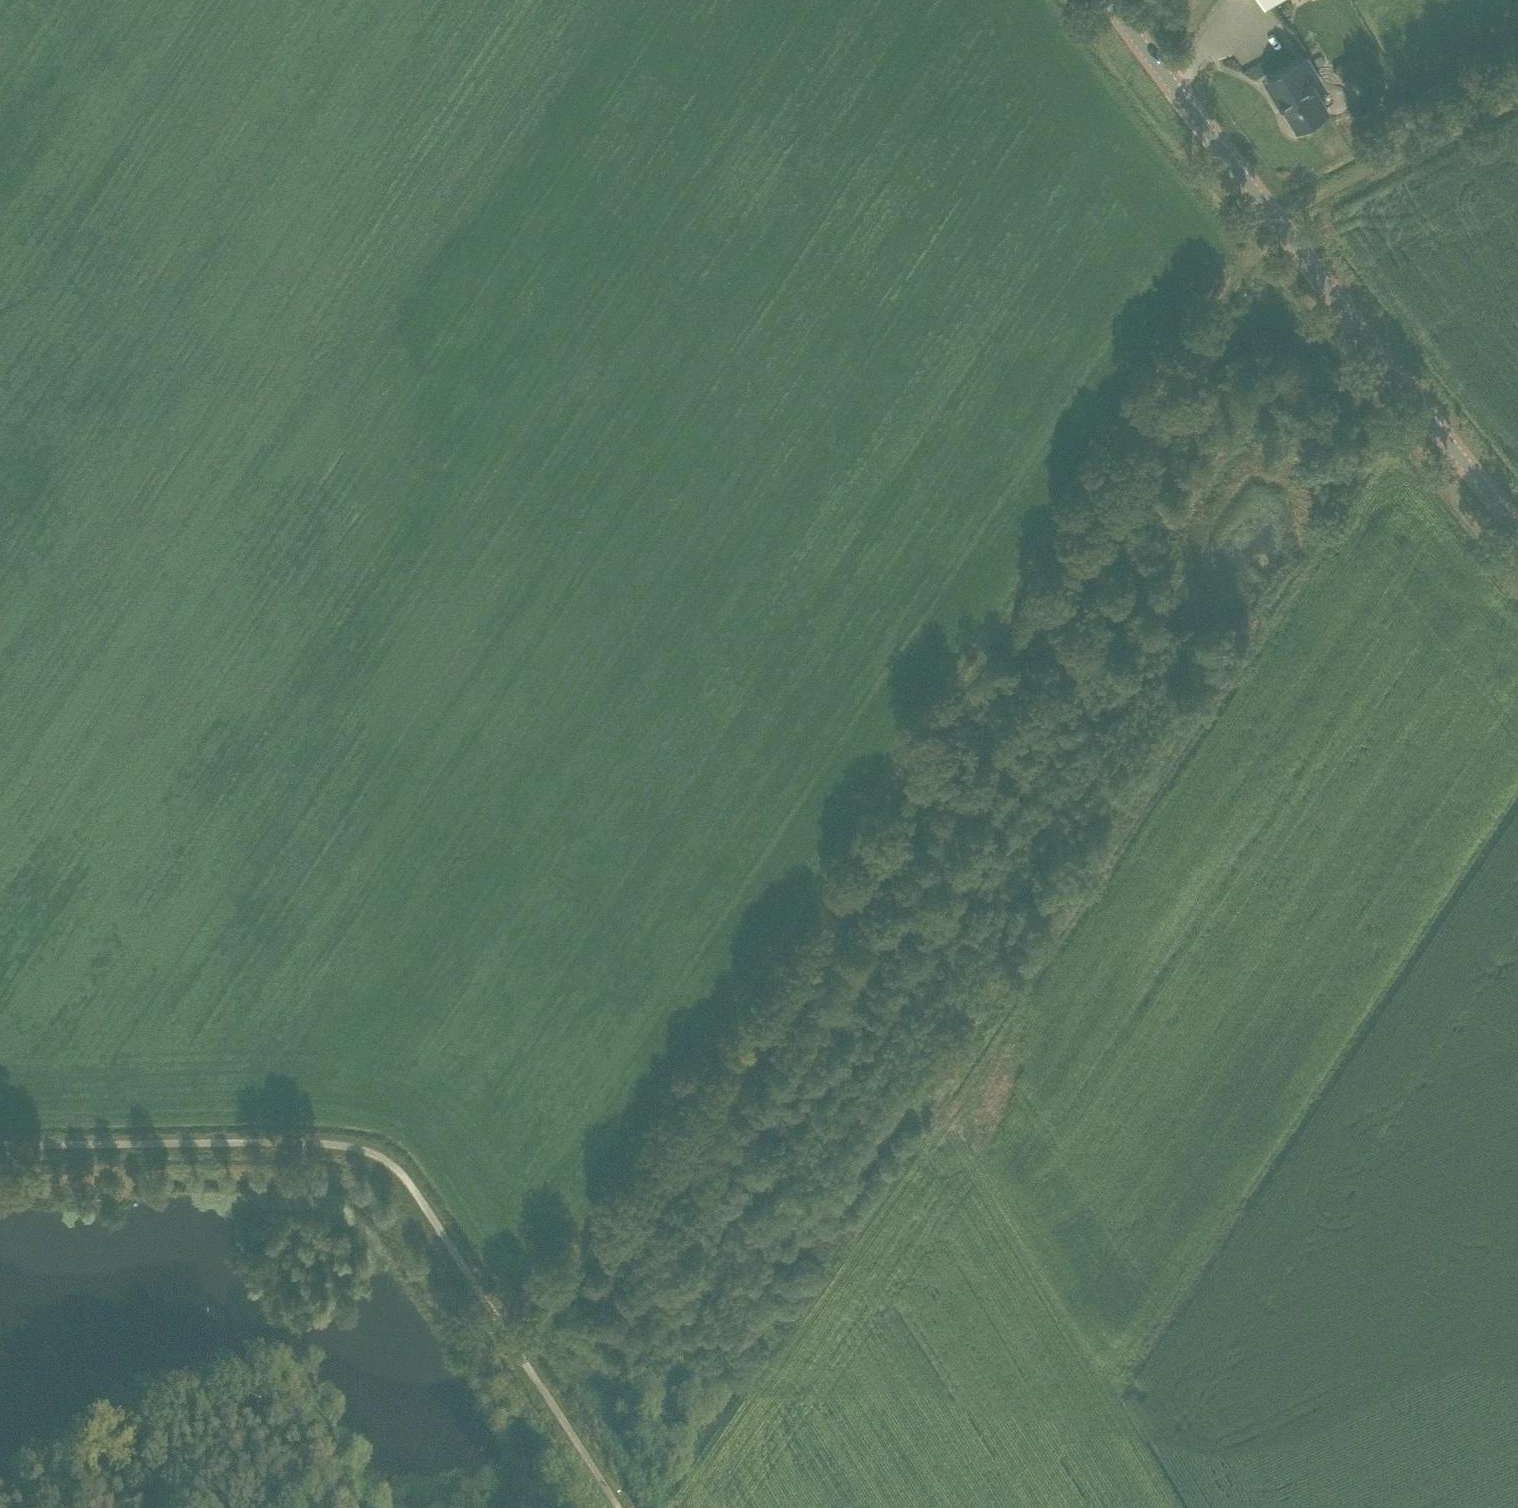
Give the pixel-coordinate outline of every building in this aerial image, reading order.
[(1299,61),(1267,80),(1277,96),(1279,95),(1298,127),(1328,109),(1311,81),(1321,75),(1308,53),(1298,58),(1299,61)]
